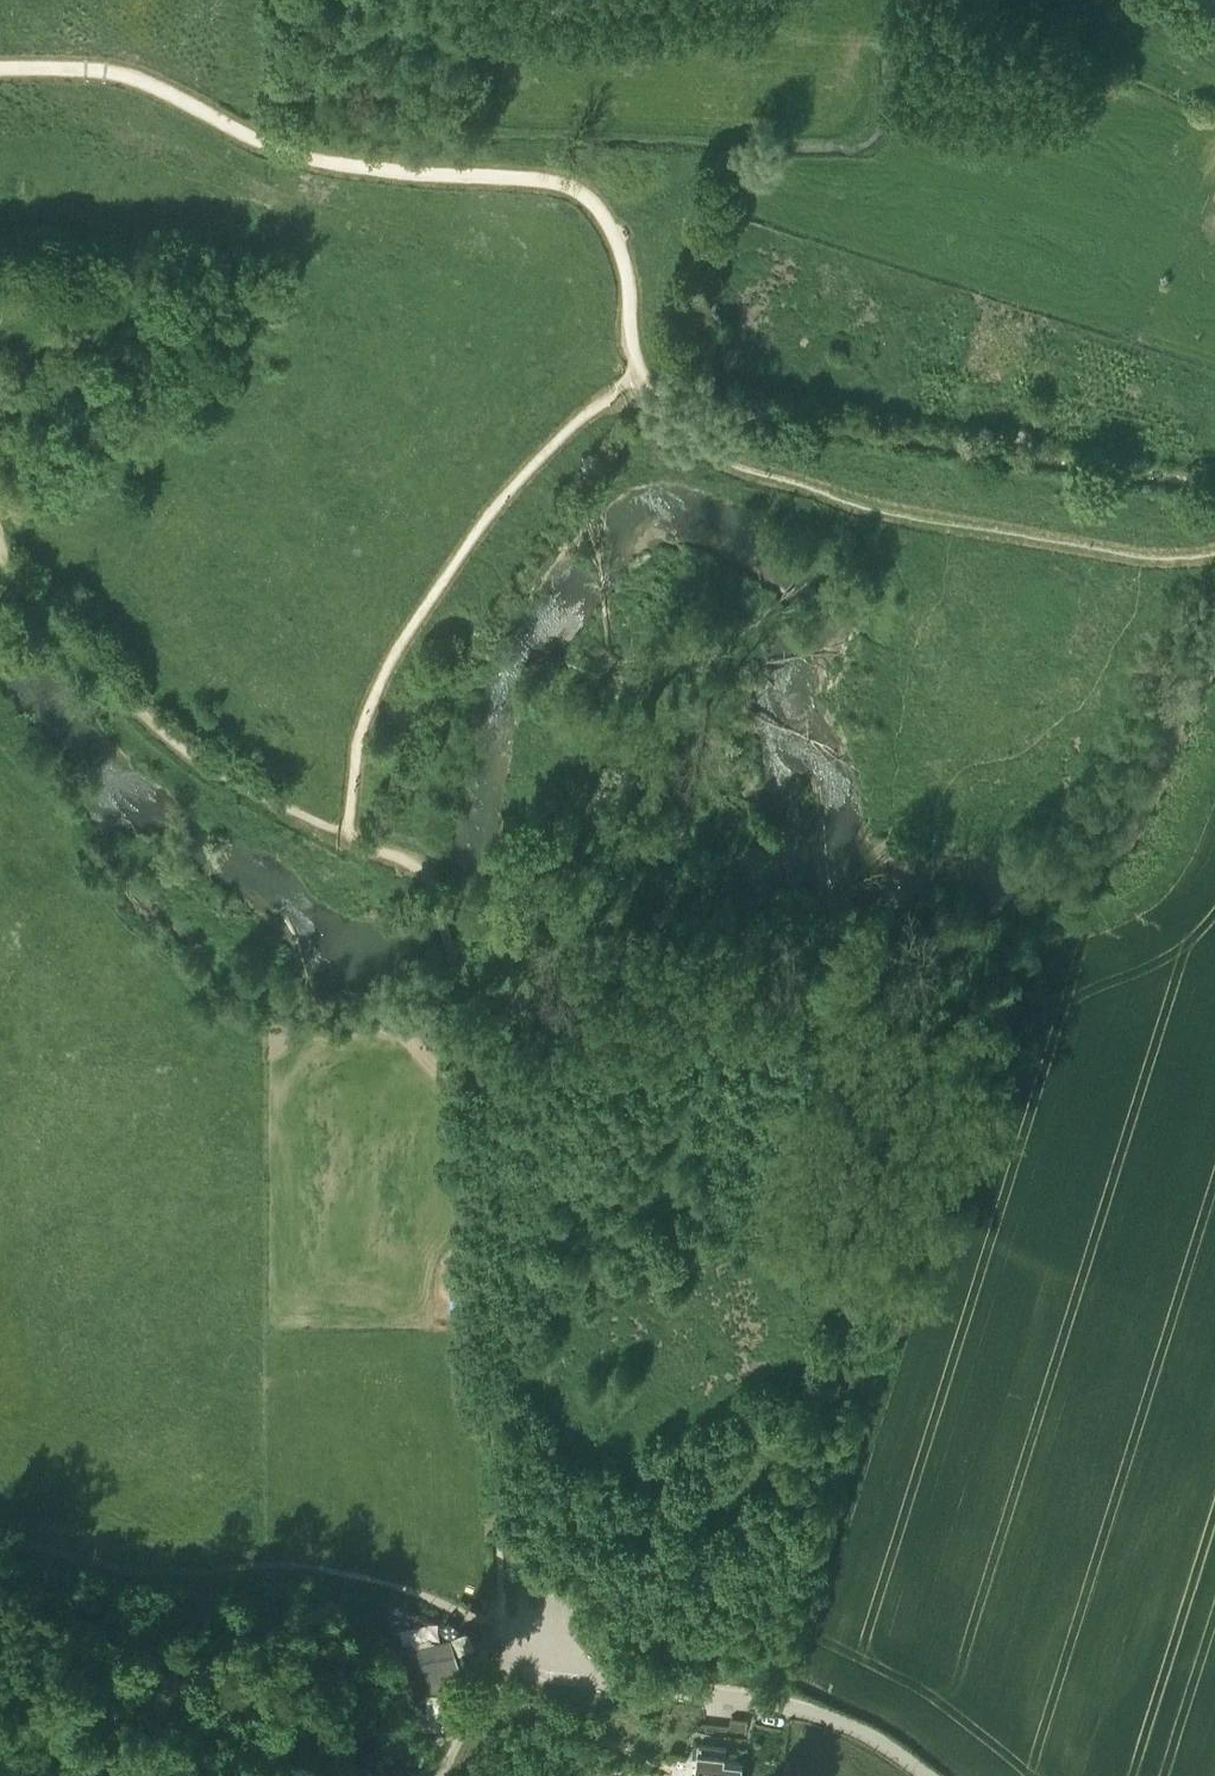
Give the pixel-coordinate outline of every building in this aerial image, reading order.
[(403,1609),(399,1627),(433,1633),(435,1623),(419,1620),(420,1612),(403,1609)] [(450,1639),(397,1655),(410,1698),(461,1684),(457,1668),(458,1668),(457,1665),(450,1639)] [(742,1765),(748,1720),(731,1718),(730,1726),(708,1724),(702,1723),(699,1745),(698,1745),(697,1759),(698,1759),(696,1775),(741,1775),(742,1765)] [(428,1745),(432,1732),(417,1728),(414,1741),(428,1745)]
